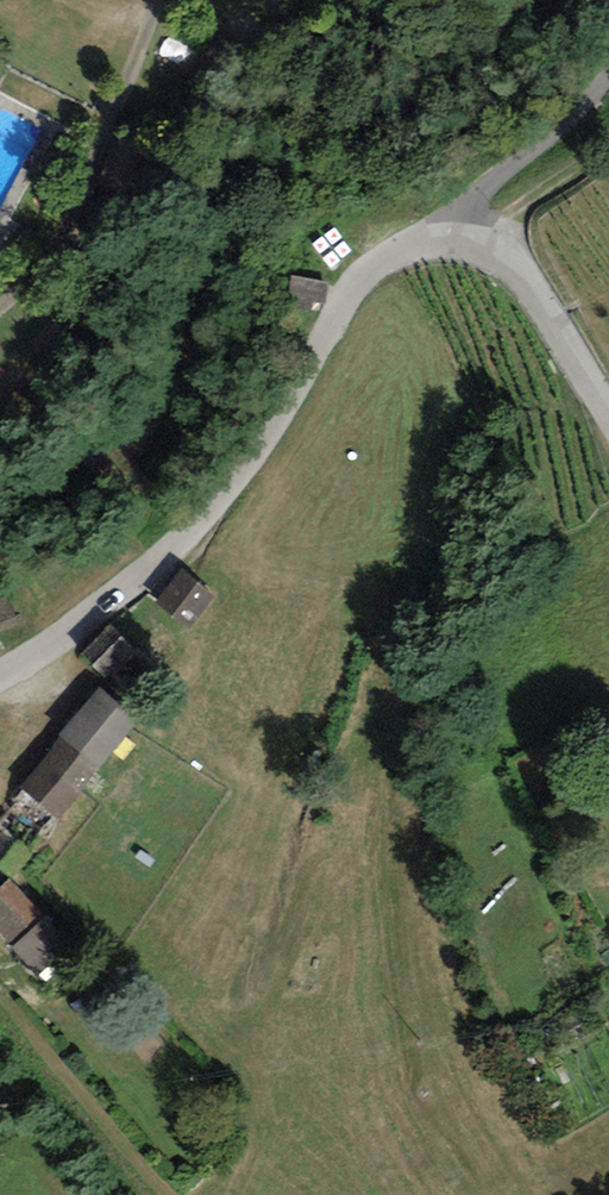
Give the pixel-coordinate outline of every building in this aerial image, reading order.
[(297,276),(289,306),(323,315),(331,285),(297,276)] [(181,564),(154,598),(188,626),(216,593),(181,564)] [(81,651),(106,675),(134,646),(108,622),(81,651)] [(140,715),(98,681),(60,728),(63,731),(20,783),(58,814),(140,715)] [(0,847),(0,863),(21,875),(33,856),(5,839),(0,847)] [(9,875),(0,884),(0,926),(12,939),(10,942),(37,970),(71,937),(46,911),(44,912),(9,875)]
